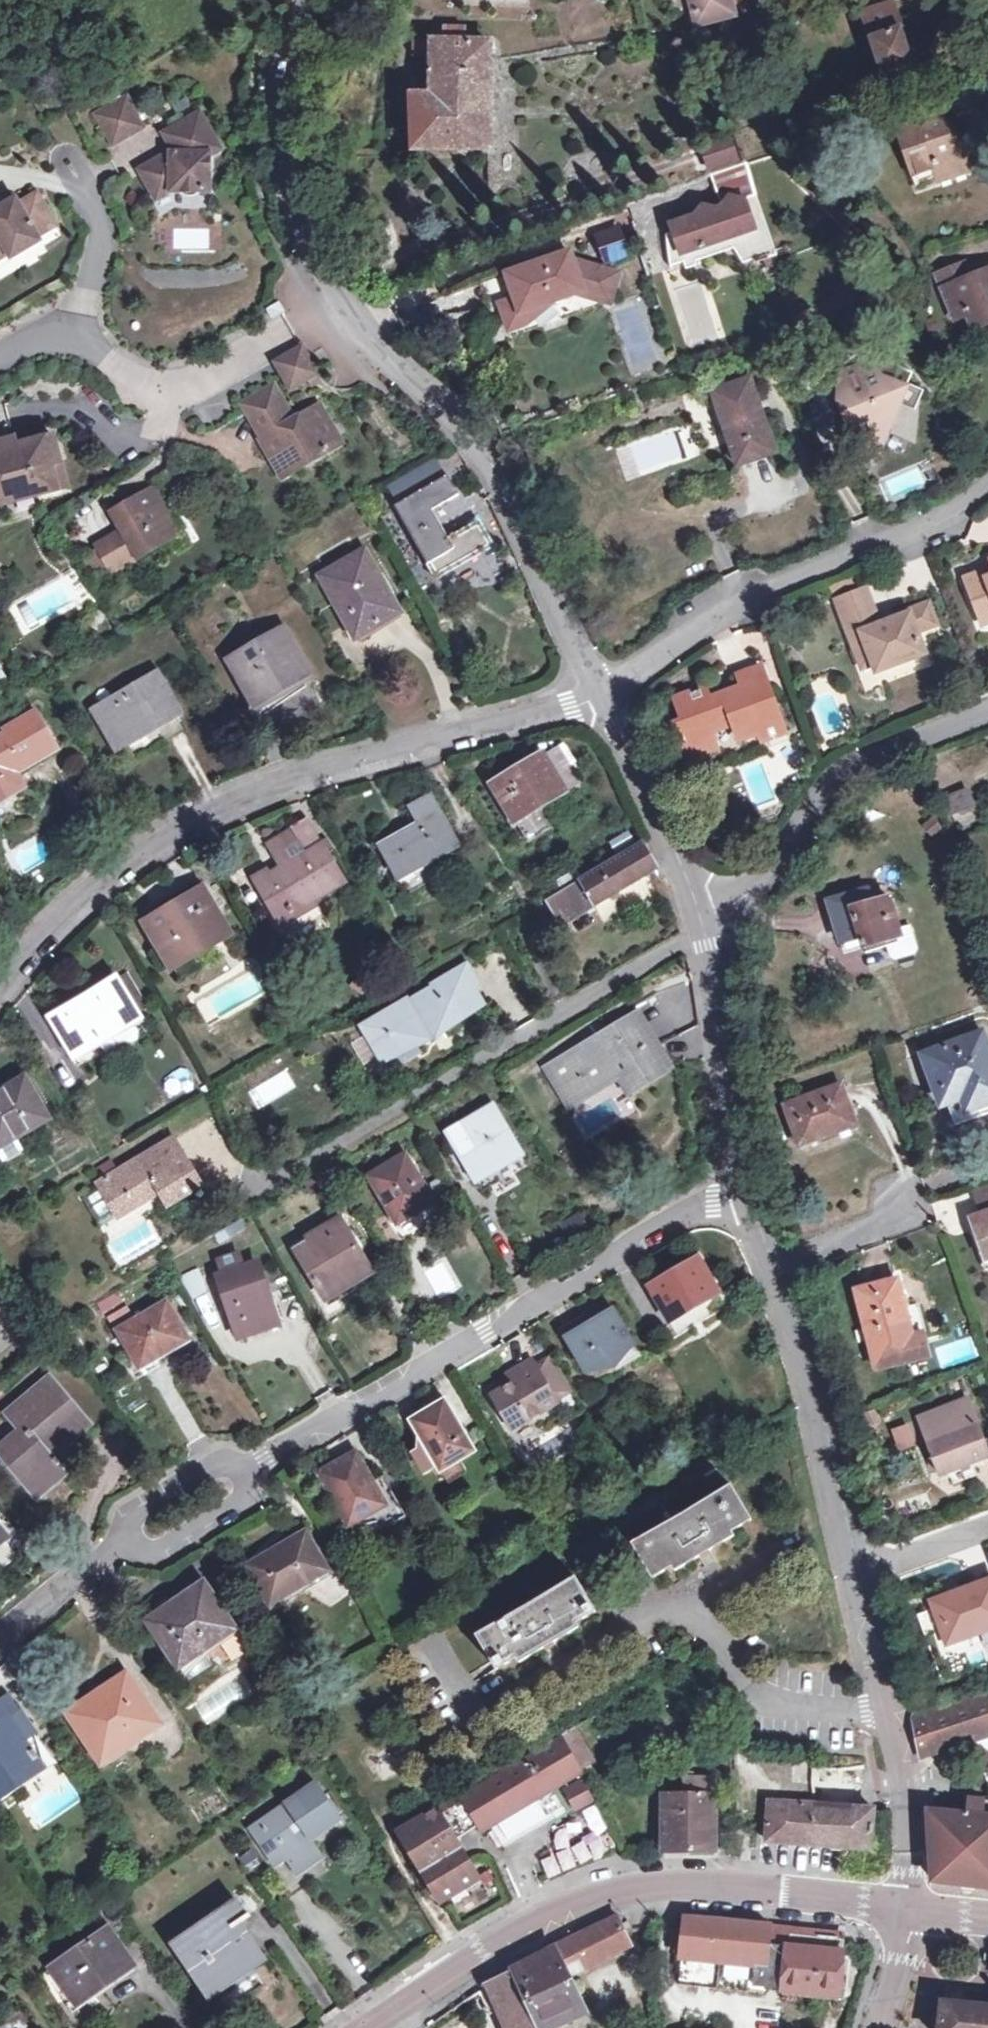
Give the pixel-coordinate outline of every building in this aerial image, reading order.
[(700,27),(748,14),(745,0),(692,0),(700,27)] [(861,13),(882,75),(911,64),(891,4),(861,13)] [(414,43),(415,56),(432,55),(432,96),(411,97),(413,151),(491,151),(490,47),(474,45),(473,35),(455,35),(454,38),(438,38),(439,43),(414,43)] [(128,102),(115,110),(130,138),(144,130),(128,102)] [(914,173),(933,167),(938,181),(965,172),(962,163),(987,154),(987,147),(978,121),(952,130),(942,103),(894,120),(914,173)] [(130,138),(115,110),(99,119),(114,147),(130,138)] [(209,194),(210,160),(221,153),(201,119),(168,138),(175,150),(173,160),(143,178),(157,202),(171,194),(209,194)] [(699,146),(707,171),(736,161),(728,137),(699,146)] [(755,195),(744,165),(706,178),(716,209),(703,208),(694,217),(670,225),(672,232),(664,235),(670,267),(681,262),(684,269),(694,265),(694,262),(732,247),(742,262),(752,258),(753,262),(775,253),(755,195)] [(933,167),(914,173),(918,188),(938,181),(933,167)] [(9,255),(13,261),(41,244),(38,238),(55,227),(37,196),(18,206),(14,201),(8,205),(0,209),(0,260),(9,255)] [(8,205),(5,199),(0,201),(0,209),(8,205)] [(590,231),(597,262),(624,256),(617,225),(590,231)] [(489,313),(502,308),(513,340),(610,308),(620,279),(573,263),(571,258),(480,288),(489,313)] [(986,271),(941,289),(953,318),(965,314),(971,329),(987,322),(987,275),(986,271)] [(303,349),(287,359),(301,387),(318,377),(303,349)] [(865,424),(872,443),(881,440),(905,388),(877,377),(880,372),(874,356),(838,370),(844,387),(842,388),(845,397),(840,399),(851,429),(865,424)] [(301,387),(287,359),(276,365),(292,392),(301,387)] [(738,465),(775,452),(749,377),(712,390),(738,465)] [(264,442),(276,462),(287,457),(295,460),(302,473),(345,448),(322,410),(298,424),(276,387),(244,406),(249,417),(253,415),(268,439),(264,442)] [(13,441),(4,407),(0,408),(0,445),(13,441)] [(709,411),(698,414),(709,449),(720,446),(709,411)] [(0,450),(0,509),(13,505),(13,502),(35,495),(36,498),(58,492),(52,468),(60,466),(54,440),(16,450),(1,454),(0,450)] [(16,450),(13,441),(0,445),(0,450),(1,454),(16,450)] [(389,481),(401,503),(446,476),(434,455),(389,481)] [(287,457),(276,462),(288,481),(302,473),(295,460),(287,457)] [(52,468),(58,492),(67,490),(60,466),(52,468)] [(446,476),(401,503),(395,507),(437,580),(479,556),(463,529),(447,538),(431,510),(458,495),(447,476),(446,476)] [(139,561),(171,542),(164,529),(172,524),(153,492),(113,515),(123,534),(97,549),(111,573),(138,558),(139,561)] [(463,529),(479,556),(494,547),(478,520),(463,529)] [(164,529),(171,542),(180,537),(172,524),(164,529)] [(399,614),(388,596),(378,578),(363,552),(320,577),(354,635),(374,624),(375,627),(399,614)] [(978,611),(987,607),(987,568),(965,577),(978,611)] [(378,578),(388,596),(393,593),(383,575),(378,578)] [(836,601),(855,648),(865,645),(872,663),(875,671),(923,653),(916,632),(935,624),(928,604),(892,618),(894,622),(878,626),(878,623),(865,590),(836,601)] [(525,623),(535,618),(529,606),(519,611),(525,623)] [(978,611),(982,622),(987,620),(987,607),(978,611)] [(894,622),(892,618),(878,623),(878,626),(894,622)] [(259,707),(309,679),(282,630),(231,660),(259,707)] [(865,645),(855,648),(862,667),(872,663),(865,645)] [(743,697),(767,689),(759,667),(736,676),(741,688),(743,697)] [(153,675),(97,707),(121,748),(157,726),(159,728),(178,717),(153,675)] [(783,731),(767,689),(743,697),(741,688),(721,696),(725,706),(712,710),(708,700),(703,688),(673,699),(681,721),(674,724),(686,757),(715,746),(708,730),(731,722),(737,737),(756,731),(760,740),(783,731)] [(725,706),(721,696),(708,700),(712,710),(725,706)] [(20,790),(11,773),(56,747),(36,711),(4,729),(6,733),(0,736),(0,801),(20,790)] [(545,757),(565,792),(580,782),(560,749),(545,757)] [(515,822),(565,792),(545,757),(545,756),(495,788),(515,822)] [(952,817),(976,809),(969,788),(945,797),(952,817)] [(420,826),(406,835),(408,838),(382,853),(398,880),(429,864),(428,862),(458,846),(431,799),(412,810),(420,826)] [(294,860),(323,843),(308,820),(293,829),(301,842),(288,850),(294,860)] [(253,880),(278,920),(290,913),(297,922),(319,909),(317,903),(348,885),(323,843),(294,860),(288,850),(301,842),(293,829),(266,844),(282,871),(272,877),(268,871),(253,880)] [(987,851),(987,845),(986,838),(971,843),(975,855),(987,851)] [(644,847),(582,885),(596,907),(658,870),(651,860),(644,847)] [(182,902),(167,910),(146,923),(173,967),(229,934),(199,885),(178,897),(182,902)] [(563,926),(596,907),(582,885),(549,903),(563,926)] [(832,912),(870,901),(866,887),(828,899),(832,912)] [(870,901),(832,912),(843,947),(862,941),(865,950),(898,940),(896,935),(900,934),(888,895),(870,901)] [(182,902),(178,897),(164,905),(167,910),(182,902)] [(290,913),(278,920),(284,929),(297,922),(290,913)] [(435,990),(413,1002),(411,1000),(365,1028),(384,1062),(417,1043),(419,1046),(435,1037),(431,1031),(439,1026),(441,1031),(483,1006),(473,990),(478,988),(467,969),(434,988),(435,990)] [(119,983),(140,1017),(149,1011),(129,977),(119,983)] [(140,1017),(119,983),(53,1021),(76,1058),(141,1020),(140,1017)] [(211,1001),(198,1010),(210,1030),(223,1022),(222,1019),(211,1001)] [(571,1108),(622,1077),(615,1066),(629,1057),(646,1085),(670,1069),(655,1046),(639,1018),(611,1034),(614,1039),(603,1045),(599,1041),(548,1071),(571,1108)] [(987,1105),(987,1048),(983,1034),(923,1055),(928,1072),(938,1069),(943,1082),(942,1083),(948,1103),(961,1098),(967,1113),(987,1105)] [(615,1066),(622,1077),(632,1093),(646,1085),(629,1057),(615,1066)] [(51,1119),(27,1079),(0,1094),(0,1157),(5,1165),(26,1154),(17,1139),(51,1119)] [(830,1141),(856,1130),(840,1085),(784,1107),(799,1146),(828,1136),(830,1141)] [(471,1178),(520,1150),(496,1106),(446,1134),(471,1178)] [(113,1162),(100,1169),(106,1181),(99,1185),(101,1188),(88,1197),(102,1218),(114,1210),(120,1219),(161,1194),(168,1208),(203,1186),(175,1139),(120,1172),(113,1162)] [(396,1225),(435,1203),(407,1155),(369,1178),(396,1225)] [(985,1253),(987,1252),(987,1183),(975,1188),(984,1215),(973,1219),(985,1253)] [(325,1300),(358,1281),(353,1273),(367,1264),(341,1220),(309,1239),(311,1242),(295,1251),(325,1300)] [(222,1248),(233,1241),(226,1230),(214,1236),(222,1248)] [(239,1339),(273,1327),(264,1300),(269,1298),(256,1263),(244,1268),(239,1254),(219,1261),(223,1275),(218,1277),(239,1339)] [(704,1304),(719,1295),(698,1259),(650,1287),(667,1319),(701,1299),(704,1304)] [(353,1273),(358,1281),(372,1273),(367,1264),(353,1273)] [(208,1291),(199,1271),(178,1279),(191,1299),(208,1291)] [(909,1308),(904,1309),(897,1280),(857,1290),(876,1368),(932,1354),(927,1333),(916,1336),(909,1308)] [(108,1312),(123,1305),(118,1296),(103,1304),(108,1312)] [(264,1300),(273,1327),(278,1325),(269,1298),(264,1300)] [(156,1360),(176,1349),(173,1344),(186,1337),(167,1303),(134,1320),(127,1309),(110,1318),(139,1367),(155,1359),(156,1360)] [(614,1311),(589,1324),(584,1317),(562,1330),(587,1373),(615,1368),(634,1345),(614,1311)] [(173,1344),(176,1349),(189,1342),(186,1337),(173,1344)] [(535,1368),(556,1401),(570,1393),(550,1360),(535,1368)] [(524,1379),(513,1385),(491,1398),(511,1433),(557,1404),(556,1401),(535,1368),(533,1363),(519,1371),(524,1379)] [(524,1379),(519,1371),(508,1378),(513,1385),(524,1379)] [(34,1495),(62,1471),(58,1465),(60,1462),(55,1457),(52,1459),(43,1448),(64,1431),(71,1440),(74,1437),(89,1424),(50,1378),(6,1415),(24,1436),(0,1456),(34,1495)] [(442,1472),(475,1453),(445,1401),(405,1424),(422,1453),(428,1449),(442,1472)] [(939,1475),(987,1458),(967,1402),(919,1420),(939,1475)] [(891,1428),(899,1449),(923,1441),(915,1419),(891,1428)] [(58,1465),(62,1471),(68,1477),(90,1457),(74,1437),(71,1440),(64,1431),(43,1448),(52,1459),(55,1457),(60,1462),(58,1465)] [(373,1484),(356,1455),(320,1474),(349,1527),(354,1525),(356,1528),(394,1521),(396,1524),(407,1518),(385,1478),(373,1484)] [(689,1516),(680,1521),(679,1519),(635,1546),(654,1579),(673,1568),(675,1572),(733,1537),(731,1533),(752,1520),(732,1488),(689,1514),(689,1516)] [(270,1602),(326,1571),(306,1535),(250,1567),(270,1602)] [(532,1609),(524,1613),(523,1611),(479,1637),(498,1670),(517,1660),(519,1664),(578,1629),(576,1625),(597,1611),(578,1580),(531,1606),(532,1609)] [(226,1666),(249,1650),(205,1584),(149,1622),(180,1666),(212,1645),(226,1666)] [(987,1629),(987,1584),(932,1603),(947,1644),(987,1629)] [(69,1715),(96,1756),(130,1733),(137,1743),(161,1726),(128,1675),(69,1715)] [(919,1751),(930,1747),(932,1753),(987,1734),(987,1694),(913,1716),(919,1751)] [(43,1746),(31,1754),(8,1719),(22,1710),(19,1705),(5,1695),(0,1699),(0,1804),(20,1790),(15,1782),(40,1766),(36,1761),(47,1753),(43,1746)] [(579,1739),(592,1762),(617,1747),(599,1714),(560,1737),(561,1739),(566,1747),(579,1739)] [(130,1733),(96,1756),(102,1765),(137,1743),(130,1733)] [(462,1797),(480,1828),(481,1832),(581,1773),(566,1747),(561,1739),(462,1797)] [(566,1747),(581,1773),(594,1765),(592,1762),(579,1739),(566,1747)] [(930,1747),(919,1751),(920,1756),(932,1753),(930,1747)] [(813,1781),(811,1780),(812,1804),(769,1803),(766,1840),(777,1841),(843,1846),(870,1848),(873,1808),(860,1807),(862,1766),(842,1766),(842,1764),(831,1763),(831,1758),(820,1758),(820,1763),(812,1763),(812,1774),(813,1781)] [(15,1782),(20,1790),(44,1774),(40,1766),(15,1782)] [(563,1785),(573,1810),(591,1803),(581,1777),(563,1785)] [(714,1778),(685,1778),(684,1794),(665,1795),(665,1851),(678,1851),(682,1851),(715,1850),(714,1778)] [(316,1787),(253,1831),(275,1863),(268,1869),(290,1901),(308,1889),(298,1874),(320,1858),(309,1841),(339,1820),(316,1787)] [(471,1834),(480,1828),(462,1797),(400,1834),(440,1900),(478,1877),(457,1841),(471,1834)] [(987,1887),(987,1817),(983,1816),(983,1800),(969,1798),(969,1815),(930,1811),(935,1882),(987,1887)] [(541,1833),(548,1846),(564,1838),(558,1825),(541,1833)] [(237,1926),(246,1920),(234,1903),(174,1943),(206,1990),(239,1968),(242,1972),(260,1959),(237,1926)] [(537,2027),(551,2027),(586,2012),(564,1968),(578,1960),(581,1966),(583,1965),(629,1942),(618,1917),(607,1921),(586,1931),(568,1939),(512,1969),(537,2027)] [(768,1945),(768,1925),(685,1918),(679,1986),(748,1992),(748,1984),(783,1987),(782,1990),(838,1995),(842,1942),(790,1938),(788,1947),(768,1945)] [(790,1938),(842,1942),(842,1933),(768,1925),(768,1945),(788,1947),(790,1938)] [(110,1929),(57,1965),(82,2003),(135,1965),(110,1929)] [(82,2003),(57,1965),(48,1971),(73,2009),(82,2003)] [(512,1969),(482,1984),(483,1988),(499,2027),(537,2027),(512,1969)] [(943,2002),(940,2027),(987,2027),(987,2007),(943,2002)] [(779,2010),(763,2010),(764,2027),(779,2027),(779,2010)]
